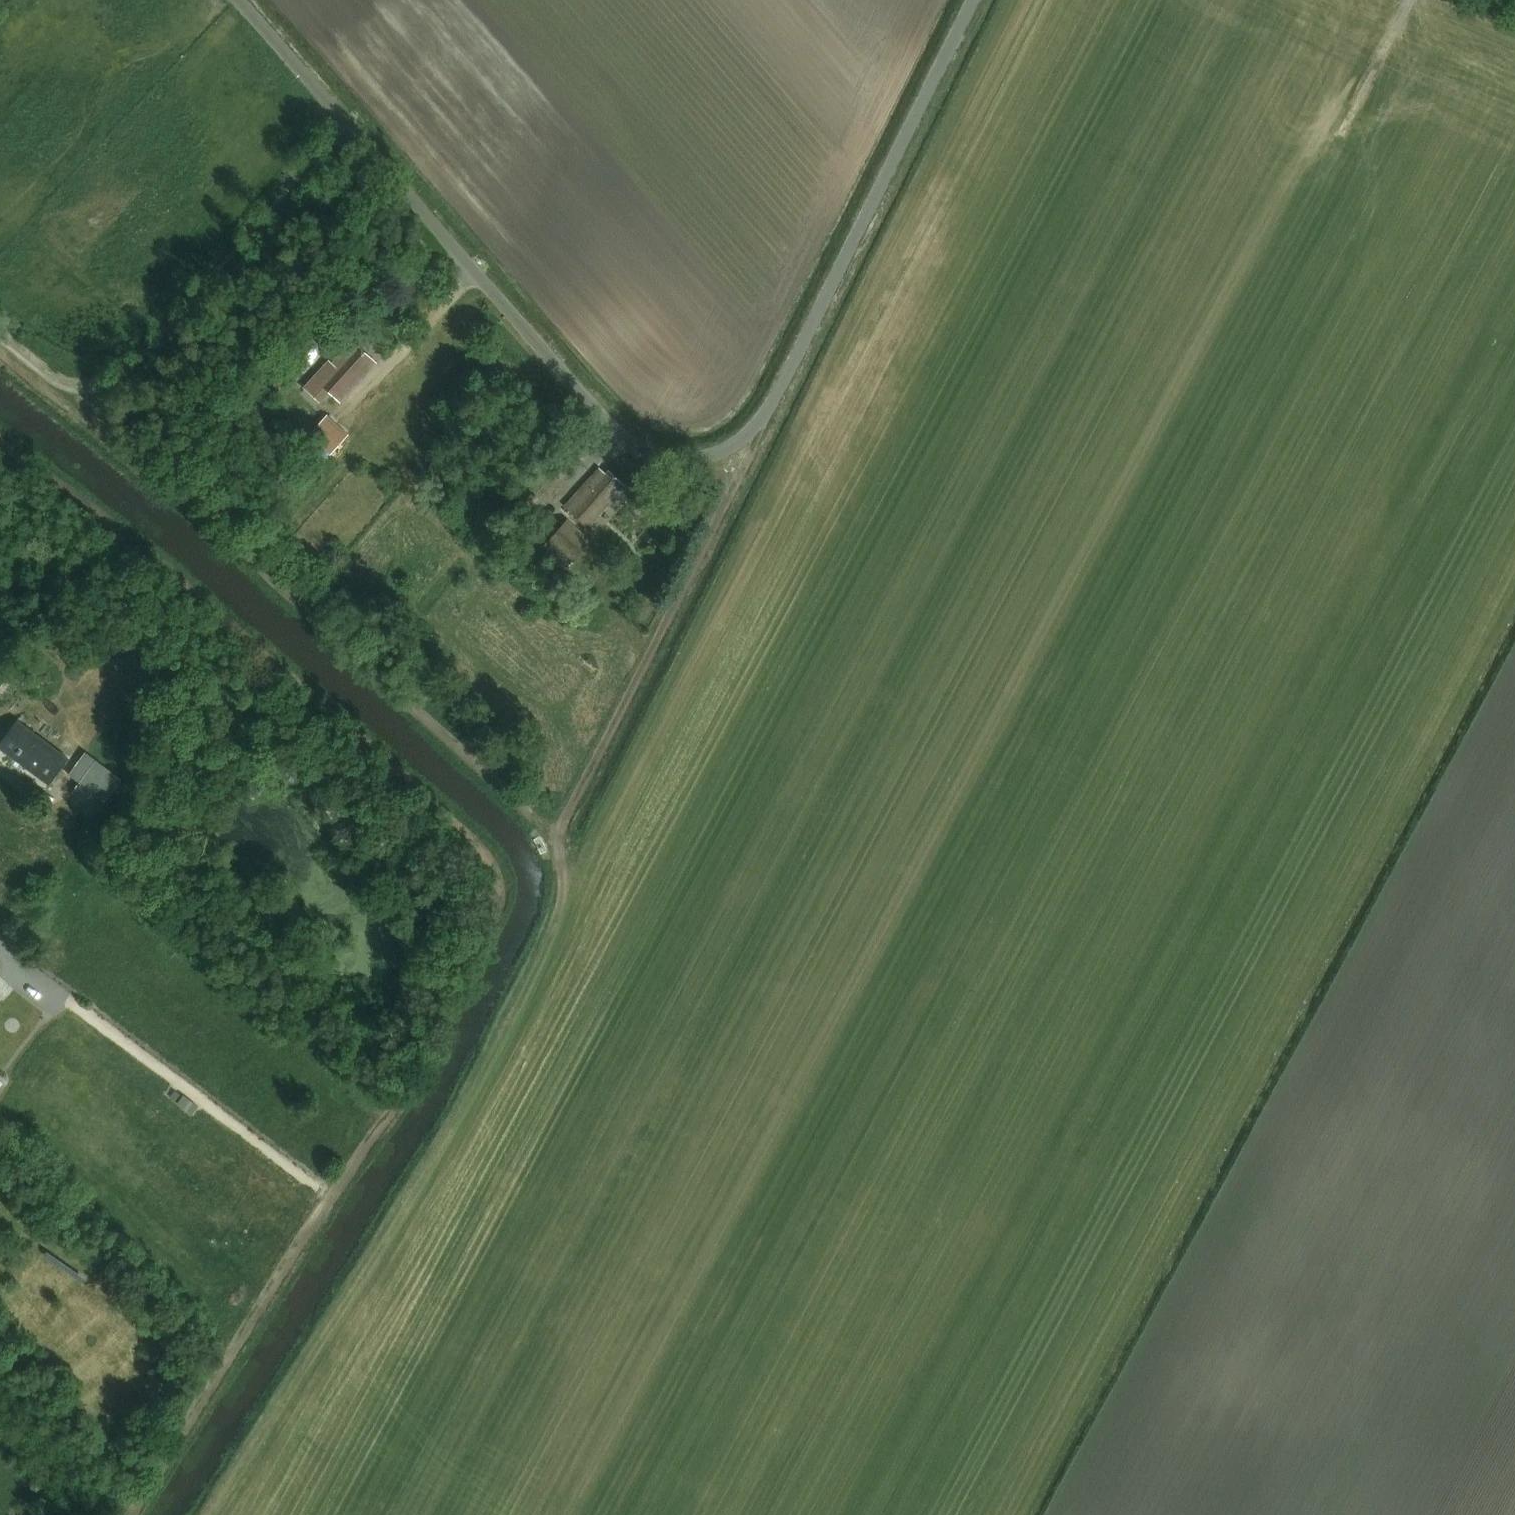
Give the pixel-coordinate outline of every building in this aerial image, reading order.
[(334,362),(309,389),(324,403),(334,392),(345,403),(381,363),(358,342),(337,365),(334,362)] [(333,455),(351,435),(329,415),(310,435),(333,455)] [(593,527),(630,485),(612,469),(609,473),(602,466),(568,504),(593,527)] [(593,542),(569,521),(551,542),(575,562),(593,542)] [(18,719),(18,720),(0,744),(0,747),(50,784),(61,769),(67,761),(70,757),(18,719)] [(85,752),(69,774),(79,782),(72,791),(100,811),(123,780),(85,752)]
